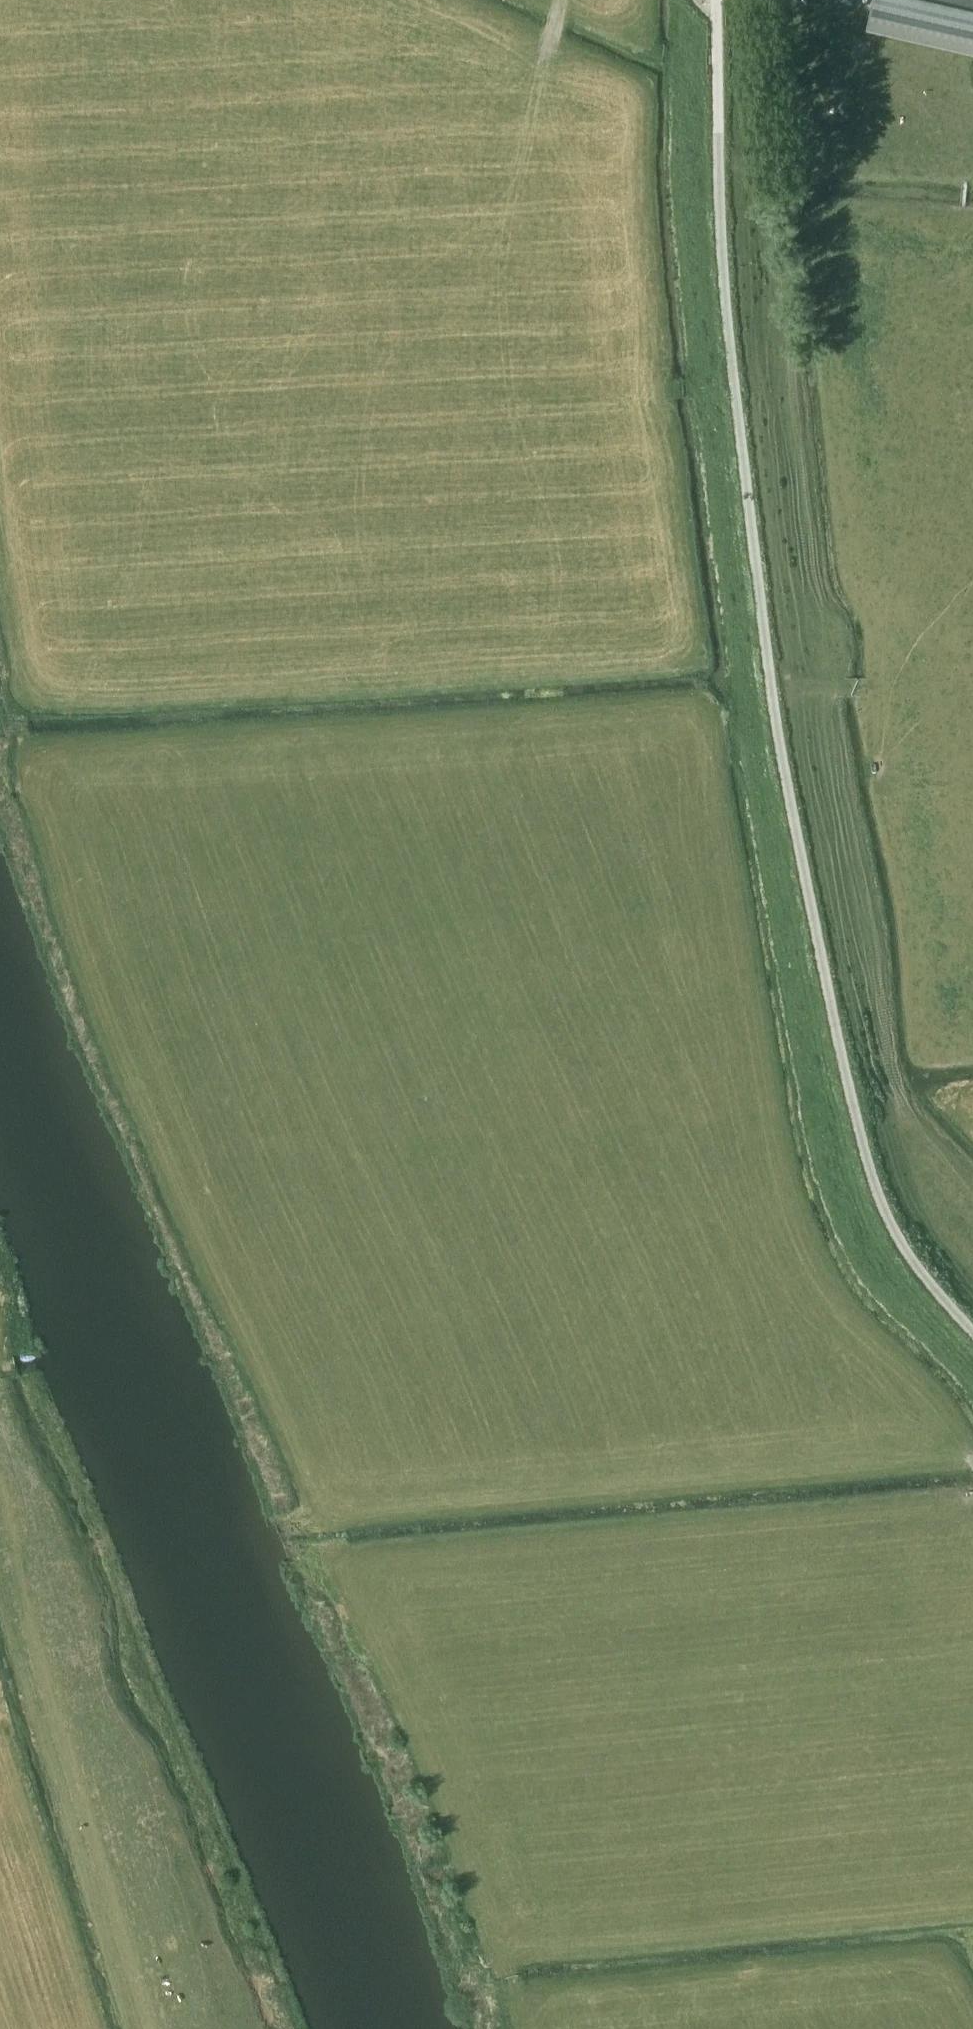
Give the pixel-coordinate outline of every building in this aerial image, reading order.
[(869,29),(972,51),(972,0),(875,0),(869,29)]
